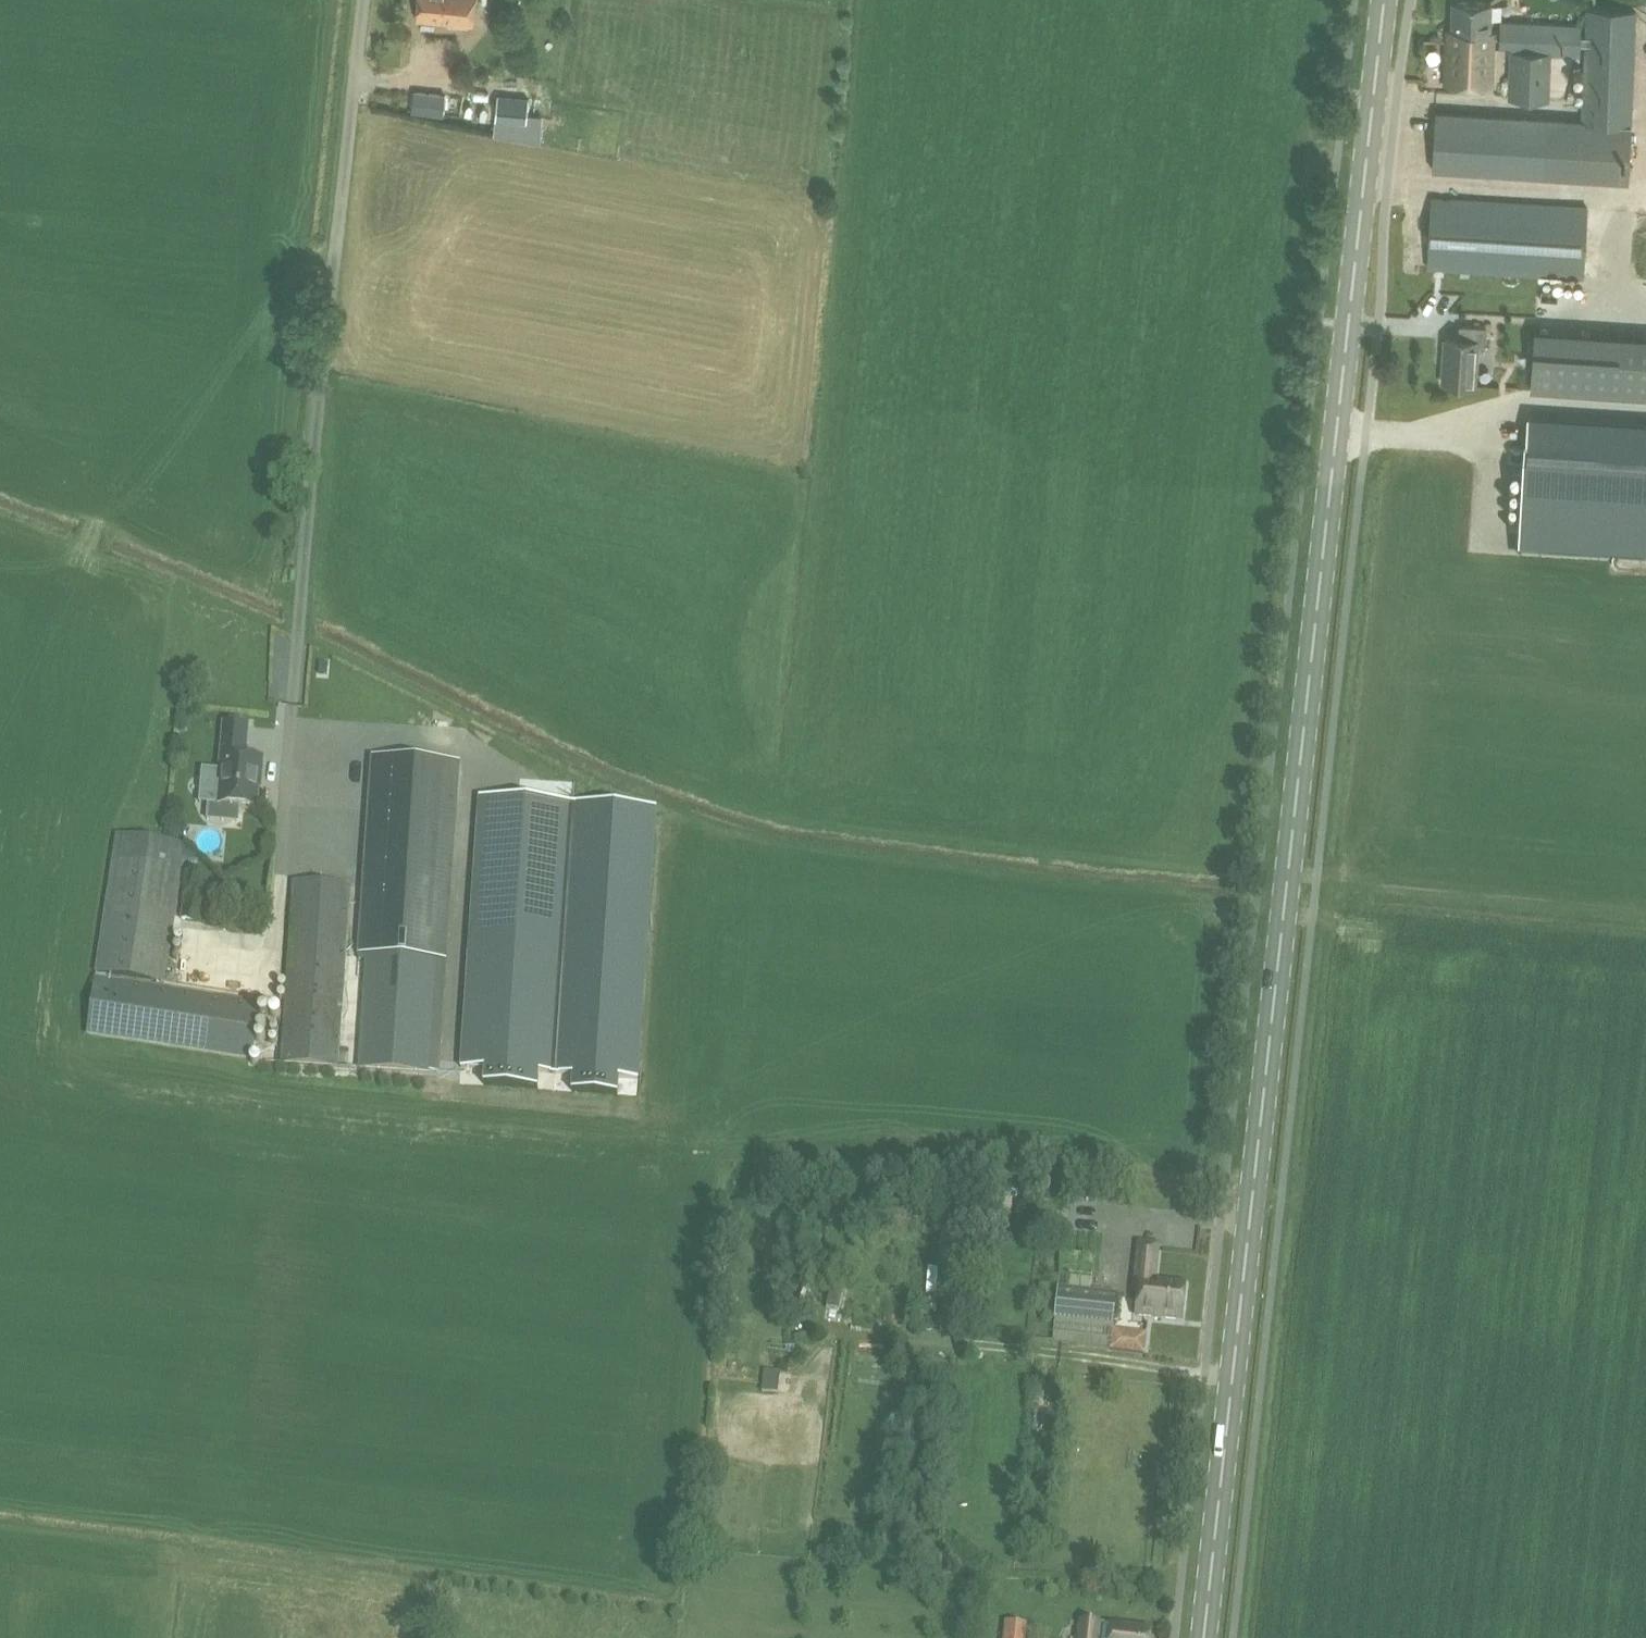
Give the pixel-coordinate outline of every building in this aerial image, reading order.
[(475,24),(477,0),(419,0),(417,19),(475,24)] [(1489,84),(1493,84),(1495,31),(1490,31),(1492,3),(1454,1),(1452,29),(1448,29),(1445,82),(1489,84)] [(1432,169),(1628,181),(1635,11),(1587,9),(1582,121),(1436,112),(1432,169)] [(1582,23),(1501,20),(1500,45),(1513,46),(1512,49),(1511,50),(1509,98),(1550,100),(1552,54),(1580,55),(1582,23)] [(444,115),(446,94),(415,91),(412,112),(444,115)] [(496,121),(509,123),(526,124),(529,97),(498,94),(496,121)] [(1428,268),(1526,275),(1530,203),(1431,197),(1428,268)] [(1530,203),(1526,275),(1583,278),(1587,206),(1530,203)] [(1444,383),(1475,384),(1478,344),(1485,345),(1486,328),(1461,327),(1460,339),(1447,339),(1444,383)] [(1620,340),(1532,335),(1529,388),(1617,394),(1645,395),(1645,342),(1620,340)] [(1529,416),(1520,551),(1645,559),(1645,424),(1529,416)] [(248,725),(225,723),(221,770),(202,769),(200,802),(210,803),(240,805),(257,806),(259,778),(261,778),(263,758),(245,757),(248,725)] [(441,1072),(462,764),(374,758),(361,955),(366,955),(358,1066),(441,1072)] [(619,1079),(638,1080),(656,817),(647,809),(479,797),(461,1068),(485,1069),(484,1085),(538,1089),(539,1073),(574,1075),(572,1092),(618,1095),(619,1079)] [(118,835),(97,972),(164,982),(185,845),(118,835)] [(187,875),(181,920),(207,924),(212,879),(187,875)] [(340,1067),(351,885),(293,881),(281,1063),(340,1067)] [(257,1003),(96,979),(88,1034),(249,1058),(251,1047),(253,1048),(255,1039),(252,1039),(254,1022),(257,1022),(258,1014),(256,1014),(257,1003)] [(1141,1285),(1138,1315),(1182,1320),(1186,1284),(1155,1281),(1159,1246),(1140,1243),(1136,1284),(1141,1285)] [(1057,1247),(1056,1281),(1068,1282),(1068,1268),(1085,1269),(1085,1248),(1057,1247)] [(1059,1287),(1055,1319),(1114,1326),(1118,1293),(1091,1291),(1059,1287)] [(839,1312),(844,1291),(831,1288),(827,1309),(839,1312)] [(1026,1624),(1014,1623),(1006,1622),(1004,1637),(1025,1637),(1026,1624)] [(1079,1637),(1151,1637),(1152,1629),(1113,1624),(1112,1626),(1081,1622),(1079,1637)]
